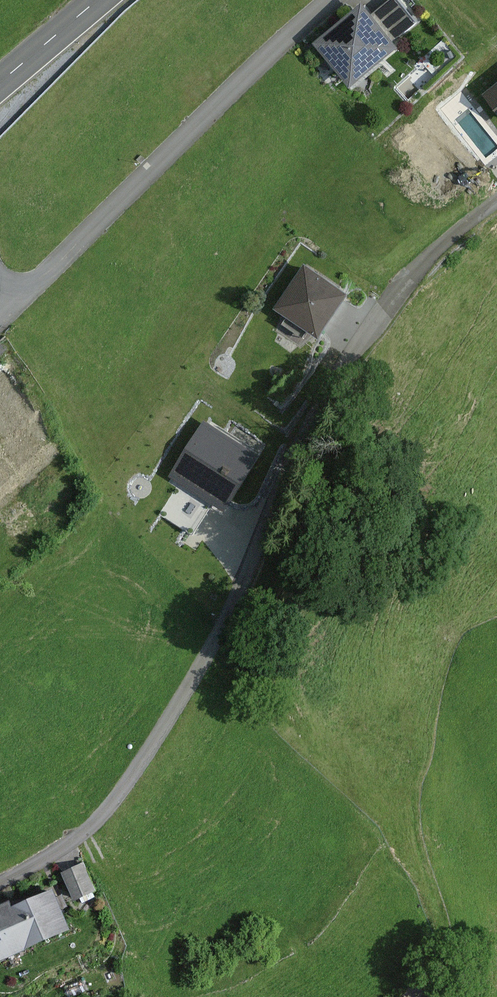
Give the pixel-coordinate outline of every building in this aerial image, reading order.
[(369,15),(391,42),(415,23),(396,0),(388,0),(369,15)] [(359,4),(312,43),(350,88),(397,48),(391,42),(369,15),(359,4)] [(483,94),(496,111),(496,83),(483,94)] [(346,293),(304,265),(274,309),(316,337),(346,293)] [(202,421),(168,477),(178,483),(213,504),(224,511),(258,455),(202,421)] [(213,504),(178,483),(159,513),(192,535),(213,504)] [(65,864),(80,893),(103,881),(88,853),(65,864)] [(0,910),(0,959),(62,936),(45,893),(0,910)]
